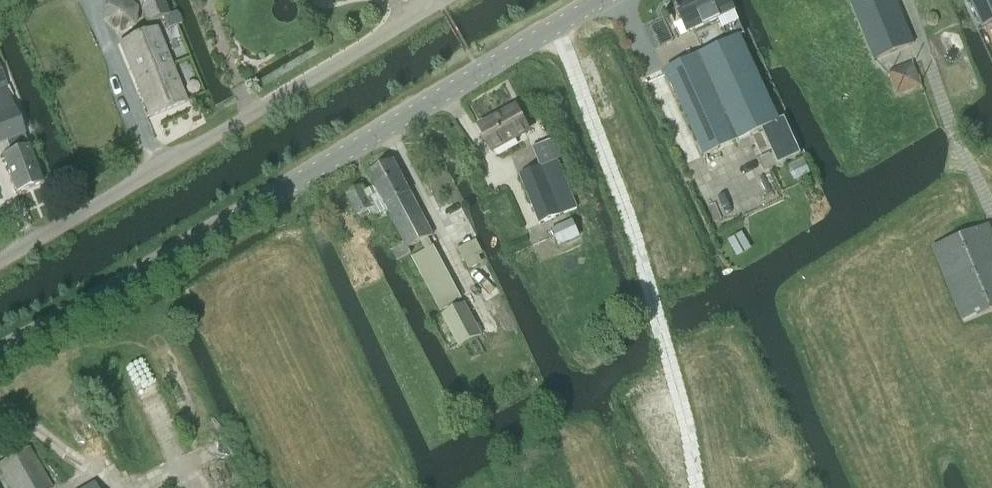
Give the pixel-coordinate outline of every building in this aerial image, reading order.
[(182,24),(177,12),(169,15),(164,0),(138,0),(147,24),(164,17),(169,29),(182,24)] [(734,12),(729,0),(674,0),(673,1),(678,10),(675,11),(677,15),(680,14),(688,33),(734,12)] [(912,44),(894,0),(848,0),(873,60),(912,44)] [(973,1),(984,27),(991,23),(991,0),(975,0),(973,1)] [(158,33),(162,31),(160,26),(119,43),(149,117),(186,102),(158,33)] [(740,36),(670,68),(666,70),(704,155),(761,129),(777,164),(800,153),(784,117),(778,119),(740,36)] [(43,183),(28,145),(27,145),(23,134),(25,133),(14,108),(5,86),(0,88),(0,143),(6,141),(10,152),(2,156),(16,193),(43,183)] [(493,150),(529,130),(516,106),(480,126),(493,150)] [(540,224),(577,209),(557,159),(563,157),(555,138),(533,147),(541,166),(520,175),(540,224)] [(394,250),(399,260),(412,253),(409,247),(421,241),(426,250),(413,257),(441,310),(462,299),(434,246),(432,247),(427,238),(434,234),(394,160),(370,173),(382,197),(371,203),(362,187),(347,195),(358,216),(373,208),(377,216),(389,209),(407,243),(394,250)] [(572,220),(551,230),(558,247),(579,237),(572,220)] [(991,311),(991,237),(987,225),(931,248),(962,323),(991,311)] [(745,236),(731,243),(738,256),(752,248),(745,236)] [(456,250),(467,272),(488,261),(477,239),(456,250)] [(482,335),(466,304),(442,316),(458,348),(482,335)] [(52,487),(29,447),(0,463),(0,468),(11,487),(52,487)]
